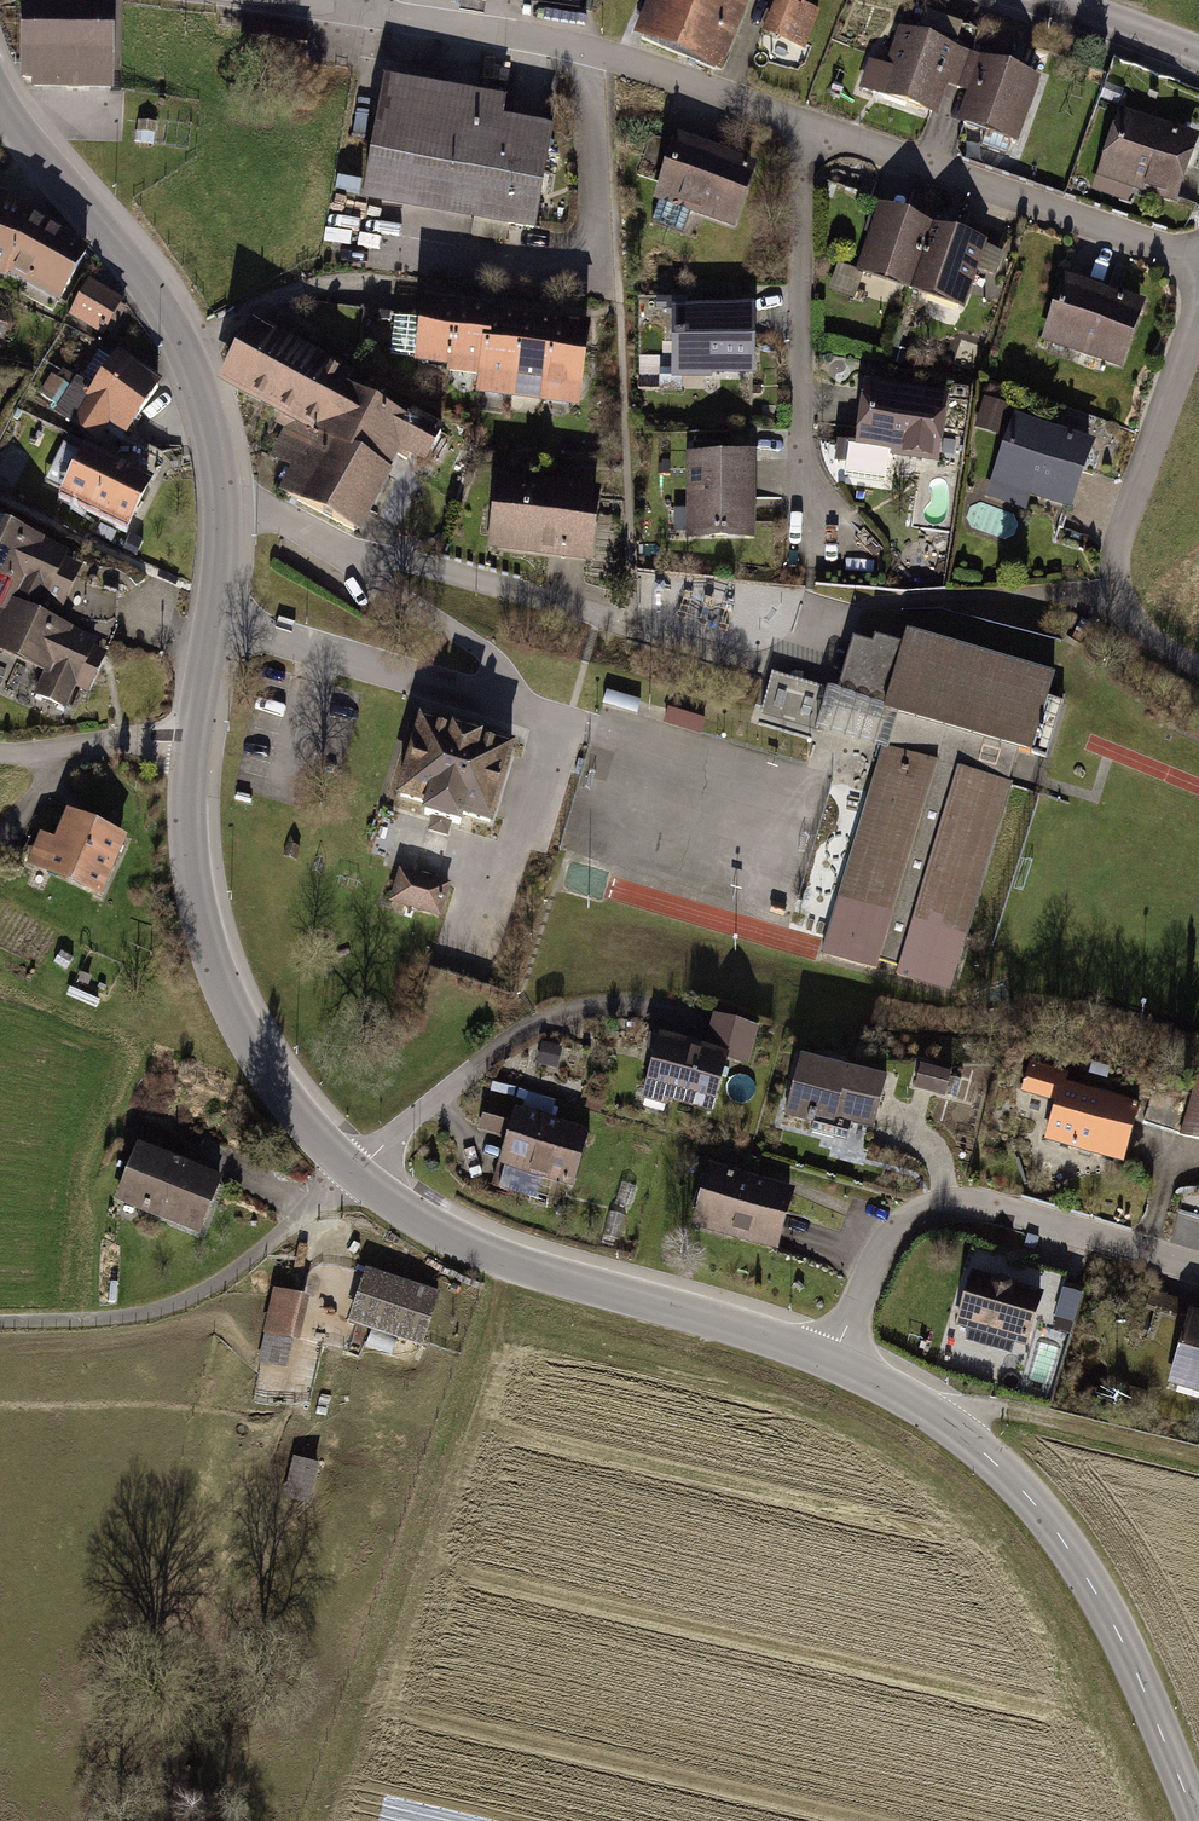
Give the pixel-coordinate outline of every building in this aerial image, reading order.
[(642,36),(728,70),(756,0),(656,0),(642,36)] [(796,0),(780,0),(765,35),(805,52),(822,11),(796,0)] [(126,7),(27,2),(22,84),(121,90),(126,7)] [(953,85),(962,88),(974,53),(961,48),(969,26),(930,12),(922,35),(905,28),(882,92),(943,113),(953,85)] [(1022,70),(974,53),(962,88),(973,92),(963,121),(1023,142),(1046,79),(1039,76),(1047,54),(1030,48),(1022,70)] [(393,77),(371,198),(545,231),(564,129),(555,127),(511,119),(514,99),(393,77)] [(1125,109),(1102,176),(1186,205),(1198,167),(1198,135),(1125,109)] [(163,121),(139,120),(138,145),(161,146),(163,121)] [(662,185),(657,199),(738,229),(762,164),(682,134),(677,146),(662,185)] [(641,177),(662,185),(677,146),(656,138),(641,177)] [(0,192),(0,274),(7,277),(10,271),(31,212),(34,205),(0,192)] [(940,225),(885,203),(860,266),(916,287),(940,225)] [(57,311),(94,251),(31,212),(10,271),(31,283),(26,292),(57,311)] [(993,245),(940,225),(916,287),(968,308),(993,245)] [(1150,302),(1071,274),(1047,341),(1126,369),(1150,302)] [(132,305),(94,282),(72,318),(110,341),(132,305)] [(466,306),(432,302),(429,323),(399,319),(394,353),(424,358),(423,366),(457,371),(466,306)] [(763,303),(677,304),(677,378),(763,378),(763,303)] [(499,311),(466,306),(457,371),(490,375),(499,311)] [(532,316),(499,311),(490,375),(487,395),(520,400),(532,316)] [(263,315),(246,346),(347,402),(357,384),(364,371),(263,315)] [(566,320),(532,316),(520,400),(554,405),(566,320)] [(599,325),(566,320),(554,405),(587,409),(599,325)] [(347,402),(246,346),(226,382),(284,414),(279,425),(288,430),(274,456),(308,474),(347,402)] [(131,435),(167,382),(124,353),(117,363),(99,351),(75,388),(55,375),(40,398),(101,438),(112,422),(131,435)] [(869,378),(858,442),(945,457),(956,393),(869,378)] [(357,384),(347,402),(308,474),(293,501),(361,538),(409,451),(434,464),(454,427),(426,412),(422,419),(357,384)] [(1015,407),(992,398),(982,423),(1005,432),(1015,407)] [(1103,440),(1023,411),(998,478),(1079,507),(1103,440)] [(92,443),(66,493),(133,527),(159,477),(92,443)] [(862,448),(842,446),(840,470),(859,472),(862,448)] [(763,451),(692,451),(691,538),(761,539),(763,451)] [(601,489),(501,475),(490,546),(591,561),(601,489)] [(0,512),(0,571),(18,580),(11,592),(47,610),(53,597),(69,605),(89,565),(73,557),(77,549),(0,512)] [(119,627),(119,591),(86,591),(86,626),(119,627)] [(11,592),(0,616),(0,646),(1,646),(48,669),(36,694),(69,710),(81,685),(92,690),(111,650),(100,645),(104,637),(47,610),(11,592)] [(823,952),(823,953),(877,969),(879,960),(899,966),(896,975),(951,991),(951,989),(949,989),(964,938),(966,939),(966,937),(964,936),(1008,786),(1011,786),(1011,784),(1006,783),(1016,749),(1030,753),(1030,752),(1045,757),(1062,702),(1046,697),(1052,677),(1051,676),(1050,679),(909,637),(910,634),(908,634),(904,646),(874,637),(872,645),(853,639),(837,693),(886,707),(886,710),(909,717),(899,751),(886,747),(841,900),(839,899),(838,901),(851,905),(844,930),(833,927),(826,952),(823,952)] [(813,686),(778,676),(774,691),(809,700),(813,686)] [(713,717),(673,705),(667,723),(708,734),(713,717)] [(525,736),(427,707),(402,792),(431,800),(426,814),(466,826),(470,812),(500,821),(525,736)] [(106,900),(134,835),(74,809),(61,838),(47,832),(32,869),(106,900)] [(454,881),(405,866),(393,906),(442,920),(454,881)] [(64,953),(57,963),(66,969),(73,960),(64,953)] [(74,986),(69,997),(104,1014),(109,1002),(74,986)] [(709,1048),(666,1035),(646,1103),(672,1111),(674,1103),(717,1116),(734,1061),(752,1066),(763,1027),(719,1014),(709,1048)] [(566,1052),(538,1044),(532,1066),(560,1074),(566,1052)] [(898,1080),(809,1054),(791,1115),(841,1129),(843,1122),(882,1133),(898,1080)] [(1058,1104),(1047,1139),(1132,1165),(1151,1105),(1073,1080),(1075,1075),(1039,1064),(1029,1094),(1058,1104)] [(957,1075),(927,1066),(920,1089),(950,1098),(957,1075)] [(510,1145),(503,1168),(509,1170),(503,1190),(541,1202),(547,1182),(577,1191),(595,1133),(524,1111),(526,1106),(494,1096),(481,1136),(510,1145)] [(1185,1136),(1198,1141),(1198,1097),(1185,1136)] [(228,1180),(145,1145),(121,1200),(204,1236),(228,1180)] [(857,1150),(841,1155),(846,1171),(863,1165),(857,1150)] [(802,1189),(716,1164),(697,1231),(782,1256),(802,1189)] [(976,1270),(959,1330),(1036,1352),(1054,1292),(976,1270)] [(443,1297),(371,1272),(352,1324),(424,1350),(443,1297)] [(310,1298),(275,1291),(260,1366),(294,1373),(310,1298)] [(1198,1394),(1198,1310),(1153,1296),(1148,1313),(1191,1327),(1172,1386),(1198,1394)] [(1081,1319),(1063,1314),(1058,1337),(1075,1341),(1081,1319)] [(320,1470),(293,1462),(282,1501),(309,1508),(320,1470)]
